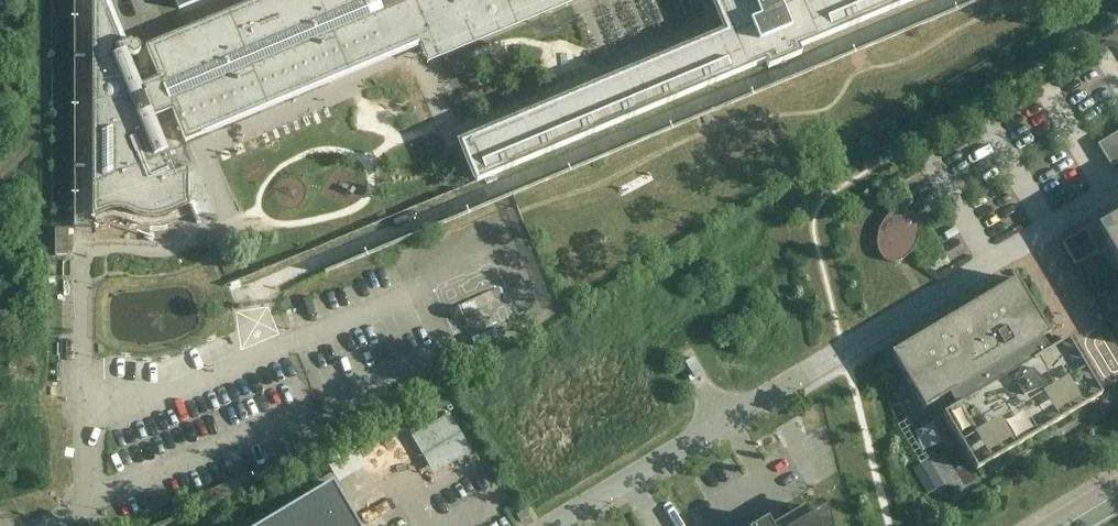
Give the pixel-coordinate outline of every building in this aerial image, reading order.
[(93,3),(94,220),(102,216),(109,213),(116,212),(122,213),(128,215),(137,219),(149,221),(159,221),(169,218),(189,209),(187,204),(187,172),(176,177),(125,57),(128,55),(128,56),(131,58),(133,60),(135,59),(137,59),(139,57),(139,55),(139,53),(138,50),(136,49),(135,48),(133,48),(131,49),(130,47),(122,50),(105,8),(105,0),(95,0),(94,1),(93,3)] [(146,49),(185,143),(420,46),(427,63),(580,0),(265,0),(146,49)] [(179,10),(203,0),(175,0),(179,10)] [(725,31),(458,142),(474,181),(764,61),(768,69),(801,55),(798,47),(911,0),(810,0),(807,1),(807,0),(712,0),(725,31)] [(1099,149),(1112,170),(1117,167),(1117,138),(1099,149)] [(895,265),(898,265),(902,263),(905,261),(910,256),(914,250),(917,244),(918,237),(919,232),(918,228),(917,223),(915,219),(913,216),(911,214),(908,212),(906,211),(903,210),(900,211),(897,211),(894,212),(891,214),(887,218),(883,222),(880,227),(878,233),(877,239),(877,245),(877,251),(878,254),(880,256),(881,259),(883,261),(885,263),(887,264),(890,265),(893,265),(895,265)] [(1099,233),(1117,264),(1117,215),(1096,228),(1099,233)] [(1097,252),(1089,239),(1085,231),(1066,243),(1078,264),(1097,252)] [(1050,336),(1016,280),(891,355),(925,411),(953,394),(960,405),(943,415),(976,472),(1101,397),(1068,341),(1049,352),(1042,341),(1050,336)] [(472,452),(449,414),(411,436),(434,475),(472,452)] [(361,458),(354,446),(327,462),(334,474),(361,458)] [(914,463),(930,490),(946,481),(930,454),(914,463)] [(333,483),(261,525),(358,525),(333,483)] [(824,512),(813,519),(805,506),(788,517),(773,525),(828,525),(824,512)]
